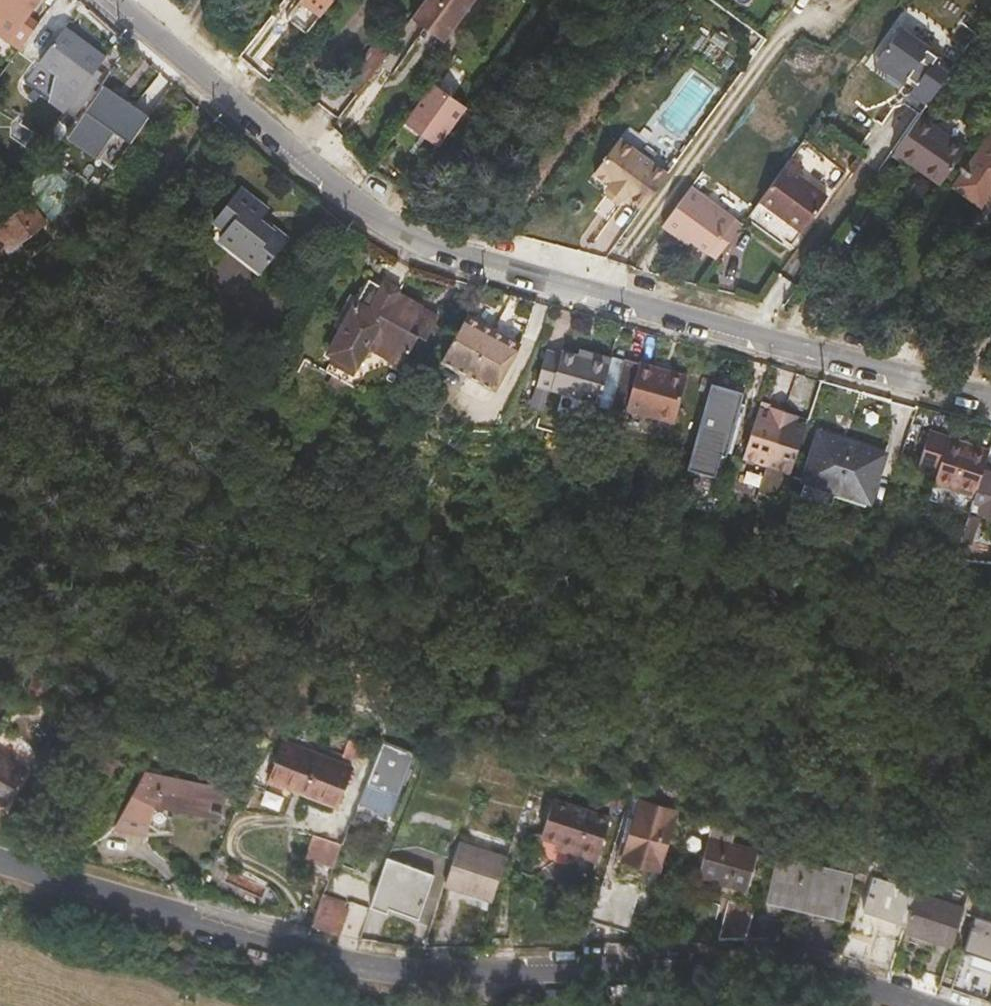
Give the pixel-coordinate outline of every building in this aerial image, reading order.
[(3,17),(0,21),(0,24),(15,35),(40,0),(0,0),(0,14),(3,17)] [(334,0),(303,0),(321,16),(334,0)] [(401,3),(433,24),(449,0),(403,0),(401,3)] [(433,24),(435,25),(451,0),(449,0),(433,24)] [(363,23),(332,72),(349,83),(381,34),(363,23)] [(69,108),(84,88),(108,53),(67,25),(43,59),(59,70),(58,76),(53,97),(69,108)] [(925,59),(881,32),(862,63),(863,63),(873,70),(873,71),(874,72),(872,75),(874,76),(871,81),(887,91),(890,87),(891,88),(896,80),(903,84),(894,97),(905,104),(912,108),(914,104),(934,73),(938,67),(925,59)] [(53,97),(58,76),(40,63),(29,79),(53,97)] [(101,85),(67,135),(142,189),(160,164),(141,151),(159,127),(101,85)] [(446,114),(412,92),(386,133),(420,155),(446,114)] [(906,117),(882,155),(925,182),(949,145),(906,117)] [(653,202),(676,165),(625,132),(602,168),(618,178),(615,182),(619,184),(632,193),(635,194),(637,191),(653,202)] [(932,193),(989,229),(990,227),(990,156),(966,140),(932,193)] [(807,143),(774,195),(811,219),(839,174),(819,161),(824,153),(807,143)] [(708,213),(735,170),(710,155),(679,204),(692,213),(696,206),(708,213)] [(739,233),(766,191),(735,170),(708,213),(716,218),(739,233)] [(632,193),(619,184),(616,189),(629,198),(632,193)] [(207,227),(262,272),(289,238),(262,217),(268,209),(239,185),(207,227)] [(774,195),(766,190),(739,233),(747,238),(774,195)] [(0,220),(0,251),(49,231),(38,205),(0,220)] [(696,206),(692,213),(703,220),(708,213),(696,206)] [(711,225),(716,218),(708,213),(703,220),(711,225)] [(330,348),(357,363),(368,344),(372,337),(398,289),(400,286),(372,271),(330,348)] [(422,302),(398,289),(372,337),(386,345),(388,356),(402,363),(419,333),(424,336),(426,333),(422,331),(432,314),(420,308),(422,302)] [(522,338),(469,311),(444,359),(498,386),(522,338)] [(432,314),(422,331),(426,333),(434,316),(432,314)] [(604,358),(574,346),(544,335),(528,371),(589,396),(604,358)] [(386,345),(372,337),(368,344),(388,356),(386,345)] [(577,339),(574,346),(604,358),(607,350),(577,339)] [(320,365),(348,380),(357,363),(330,348),(320,365)] [(648,372),(650,366),(620,354),(598,405),(613,411),(615,404),(661,423),(677,384),(648,372)] [(650,366),(648,372),(677,384),(680,378),(650,366)] [(744,389),(712,379),(695,437),(693,441),(687,463),(695,465),(715,471),(721,449),(726,451),(744,389)] [(758,404),(770,408),(772,401),(761,397),(758,404)] [(743,452),(791,468),(809,413),(772,401),(770,408),(758,404),(743,452)] [(869,498),(885,450),(819,428),(803,475),(869,498)] [(956,488),(975,495),(990,449),(951,437),(951,435),(930,429),(920,462),(941,469),(932,497),(952,503),(956,488)] [(715,471),(695,465),(689,488),(708,493),(715,471)] [(337,808),(354,763),(285,737),(268,783),(337,808)] [(92,772),(115,786),(134,752),(110,739),(92,772)] [(361,802),(394,815),(417,753),(385,741),(361,802)] [(31,768),(0,750),(0,800),(9,805),(31,768)] [(124,830),(151,835),(156,804),(210,814),(213,799),(226,801),(229,784),(135,767),(124,830)] [(578,855),(600,861),(614,815),(555,797),(543,834),(580,846),(578,855)] [(625,849),(655,859),(666,826),(635,815),(625,849)] [(317,832),(303,868),(332,879),(346,842),(317,832)] [(698,872),(747,887),(758,853),(709,837),(698,872)] [(449,886),(494,900),(507,859),(462,845),(449,886)] [(841,925),(853,885),(782,862),(771,894),(813,907),(810,916),(841,925)] [(403,878),(390,916),(413,923),(421,926),(430,901),(435,887),(403,878)] [(869,921),(905,932),(915,899),(879,887),(869,921)] [(708,939),(744,939),(755,907),(756,903),(722,893),(708,939)] [(810,916),(813,907),(771,894),(769,902),(810,916)] [(902,942),(948,957),(962,914),(915,899),(905,932),(902,942)] [(410,931),(425,936),(435,902),(430,901),(421,926),(413,923),(410,931)] [(638,944),(645,922),(597,907),(589,933),(608,939),(609,935),(638,944)] [(781,925),(755,907),(744,939),(772,945),(778,947),(781,925)] [(351,918),(324,911),(313,939),(343,947),(351,918)] [(802,956),(839,971),(842,963),(849,940),(792,925),(787,941),(796,944),(804,946),(802,956)] [(972,928),(961,962),(990,972),(990,934),(972,928)] [(869,947),(849,940),(842,963),(861,970),(890,980),(899,953),(871,944),(869,947)] [(804,946),(796,944),(793,953),(802,956),(804,946)]
